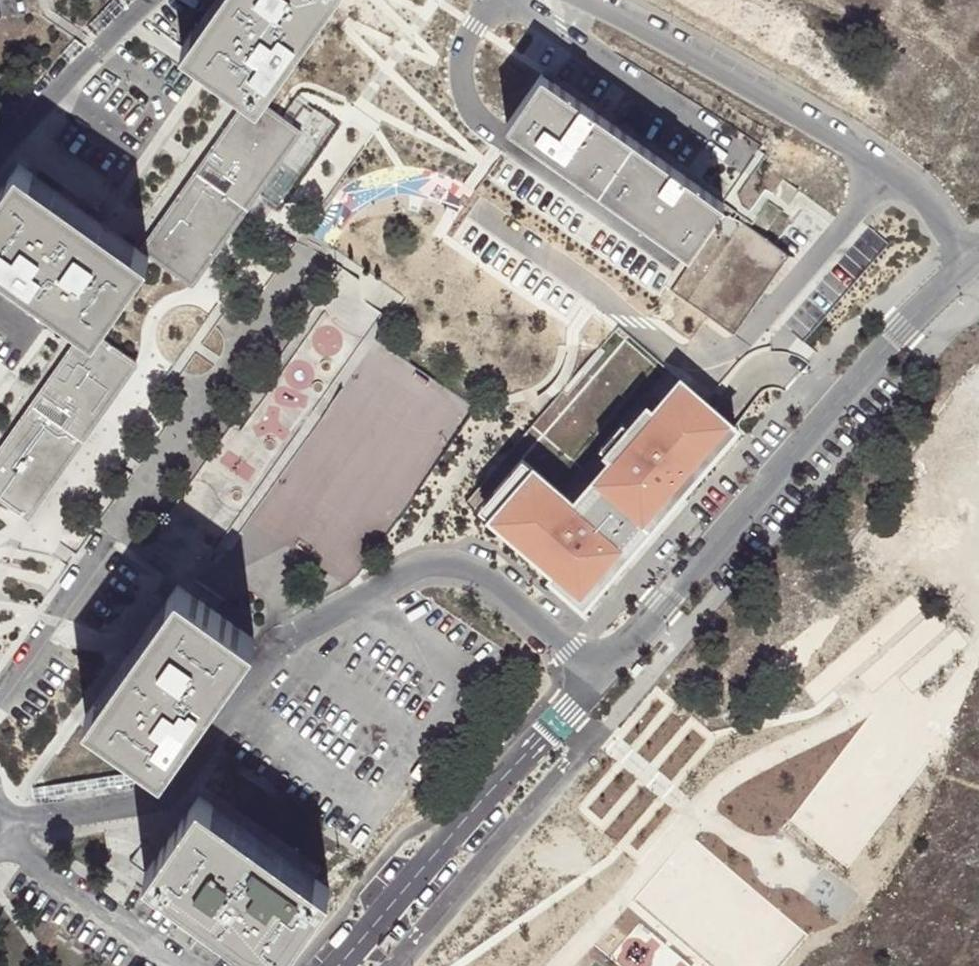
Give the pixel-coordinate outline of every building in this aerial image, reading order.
[(254,93),(264,100),(336,0),(222,0),(189,47),(254,93)] [(548,73),(526,103),(512,122),(693,252),(729,201),(548,73)] [(254,93),(207,159),(260,197),(307,130),(264,100),(254,93)] [(978,179),(978,156),(969,162),(978,179)] [(260,197),(207,159),(199,170),(253,207),(260,197)] [(91,323),(102,332),(155,254),(144,247),(26,163),(0,199),(0,259),(91,323)] [(199,170),(144,247),(155,254),(197,286),(253,207),(199,170)] [(803,190),(787,179),(777,193),(791,205),(803,190)] [(91,323),(42,392),(95,430),(143,361),(102,332),(91,323)] [(534,467),(491,519),(581,594),(732,426),(680,382),(578,503),(534,467)] [(42,392),(34,404),(87,441),(95,430),(42,392)] [(0,452),(0,493),(35,517),(87,441),(34,404),(0,452)] [(260,636),(184,583),(93,713),(170,767),(260,636)] [(334,884),(205,793),(158,853),(142,842),(133,856),(148,867),(151,869),(281,961),(334,884)]
